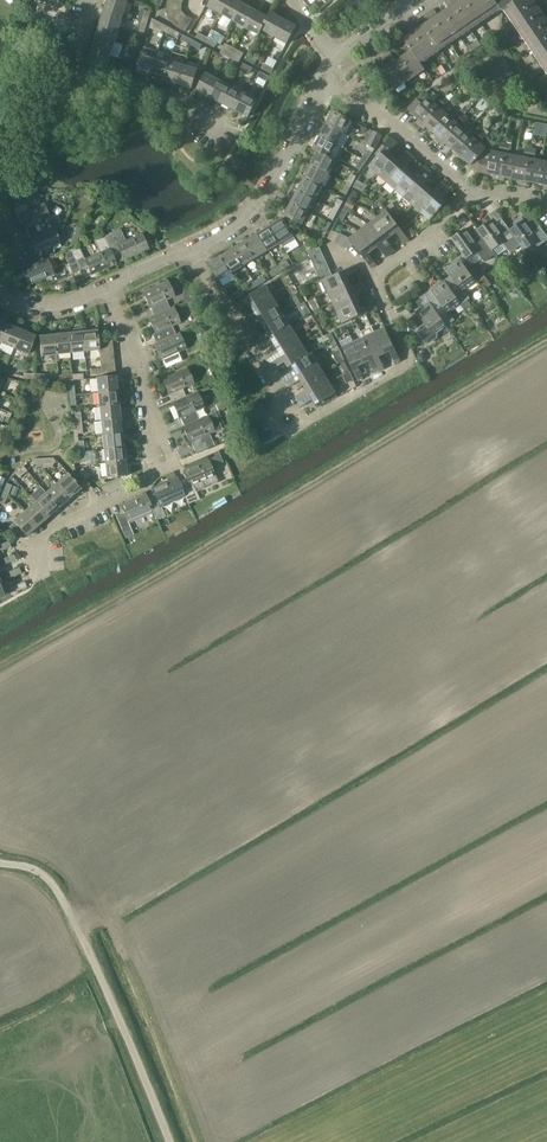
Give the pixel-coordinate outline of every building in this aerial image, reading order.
[(104,9),(123,14),(128,0),(107,0),(104,9)] [(182,3),(174,0),(168,0),(168,1),(167,4),(167,8),(168,14),(181,9),(182,3)] [(219,12),(225,0),(211,0),(208,6),(219,12)] [(219,12),(231,19),(241,2),(237,0),(225,0),(219,12)] [(500,10),(512,0),(466,0),(461,3),(459,0),(447,0),(445,1),(451,10),(440,17),(435,8),(425,15),(431,23),(421,31),(415,22),(405,28),(411,37),(406,41),(419,60),(489,13),(491,16),(497,12),(500,10)] [(500,10),(503,11),(510,21),(514,18),(546,67),(546,17),(543,20),(537,9),(545,3),(543,0),(539,0),(533,4),(531,0),(512,0),(500,10)] [(231,19),(245,26),(254,9),(241,2),(231,19)] [(138,18),(142,20),(147,21),(150,11),(141,8),(138,18)] [(104,9),(100,22),(119,28),(123,14),(104,9)] [(181,10),(181,9),(168,14),(169,16),(171,19),(173,23),(177,26),(179,27),(186,15),(181,10)] [(259,34),(261,29),(268,17),(267,16),(254,9),(245,26),(259,34)] [(273,36),(283,18),(270,11),(267,16),(268,17),(261,29),(273,36)] [(193,18),(186,15),(179,27),(185,31),(193,18)] [(152,18),(150,28),(163,35),(164,31),(166,25),(152,18)] [(296,25),(283,18),(273,36),(287,43),(296,25)] [(144,31),(147,21),(142,20),(139,30),(144,31)] [(100,22),(96,36),(115,42),(119,28),(100,22)] [(173,36),(176,31),(166,25),(164,31),(173,36)] [(205,42),(208,38),(199,33),(196,38),(205,42)] [(190,44),(192,39),(183,35),(181,40),(190,44)] [(96,36),(92,49),(111,55),(115,42),(96,36)] [(134,47),(139,49),(142,39),(137,38),(134,47)] [(217,43),(208,38),(205,42),(215,47),(217,43)] [(202,45),(192,39),(190,44),(200,50),(202,45)] [(402,56),(415,76),(426,69),(419,60),(406,41),(401,44),(407,53),(402,56)] [(232,53),(235,48),(225,43),(223,48),(232,53)] [(150,75),(156,55),(158,50),(144,46),(136,71),(150,75)] [(136,60),(139,49),(134,47),(131,58),(136,60)] [(220,53),(229,57),(232,53),(223,48),(220,53)] [(244,53),(235,48),(232,53),(242,58),(244,53)] [(111,55),(92,49),(88,64),(107,69),(111,55)] [(386,55),(405,83),(415,76),(402,56),(397,60),(391,51),(386,55)] [(156,55),(150,75),(163,79),(170,60),(172,54),(165,52),(163,58),(156,55)] [(232,53),(229,57),(239,63),(242,58),(232,53)] [(245,60),(255,65),(258,60),(248,55),(245,60)] [(395,90),(405,83),(386,55),(381,58),(387,66),(381,70),(395,90)] [(170,60),(163,79),(177,83),(183,64),(170,60)] [(241,68),(251,73),(253,68),(244,63),(241,68)] [(264,63),(261,68),(271,73),(274,68),(264,63)] [(183,64),(177,83),(191,88),(197,68),(183,64)] [(122,68),(121,74),(131,77),(133,71),(122,68)] [(257,76),(267,81),(270,76),(260,71),(257,76)] [(536,77),(532,71),(528,74),(528,75),(532,80),(536,77)] [(209,97),(219,79),(206,72),(196,90),(209,97)] [(222,103),(232,86),(219,79),(209,97),(222,103)] [(235,110),(244,92),(232,86),(222,103),(235,110)] [(257,99),(244,92),(235,110),(248,117),(257,99)] [(415,122),(420,126),(444,98),(440,94),(433,102),(427,97),(422,103),(416,99),(407,109),(418,119),(415,122)] [(426,126),(432,131),(447,114),(441,109),(448,101),(444,98),(420,126),(424,129),(426,126)] [(333,110),(326,123),(344,133),(351,120),(333,110)] [(435,139),(439,143),(463,115),(459,111),(452,119),(447,114),(432,131),(437,136),(435,139)] [(445,143),(451,148),(466,131),(460,126),(467,118),(463,115),(439,143),(443,146),(445,143)] [(337,145),(344,133),(326,123),(320,135),(337,145)] [(454,156),(458,159),(482,131),(479,128),(472,136),(466,131),(451,148),(457,153),(454,156)] [(373,131),(372,131),(366,144),(375,149),(382,135),(373,131)] [(464,160),(477,171),(484,158),(480,155),(485,148),(479,143),(487,135),(482,131),(458,159),(462,163),(464,160)] [(331,158),(337,145),(320,135),(313,149),(318,152),(330,158),(331,158)] [(369,166),(378,174),(393,157),(389,153),(397,143),(390,136),(375,154),(378,156),(369,166)] [(484,158),(477,171),(478,172),(494,175),(493,178),(499,180),(506,143),(501,142),(498,152),(492,151),(490,160),(484,158)] [(511,144),(506,143),(499,180),(504,181),(505,177),(511,179),(516,156),(509,154),(511,144)] [(523,157),(516,156),(511,179),(519,180),(518,184),(523,185),(530,148),(525,147),(523,157)] [(537,150),(530,148),(523,185),(529,186),(530,182),(537,184),(541,161),(535,160),(537,150)] [(361,159),(366,162),(372,153),(367,150),(361,159)] [(398,161),(393,157),(378,174),(387,182),(411,154),(407,150),(398,161)] [(337,161),(331,158),(330,158),(318,152),(311,164),(329,174),(337,161)] [(395,190),(411,172),(406,168),(415,158),(411,154),(387,182),(395,190)] [(360,170),(366,162),(361,159),(356,167),(360,170)] [(541,161),(537,184),(544,185),(544,189),(546,190),(546,162),(541,161)] [(323,187),(329,174),(311,164),(304,177),(323,187)] [(415,176),(411,172),(395,190),(404,197),(428,170),(424,166),(415,176)] [(433,174),(428,170),(404,197),(413,205),(428,188),(424,184),(433,174)] [(346,183),(351,186),(356,177),(351,174),(346,183)] [(316,199),(323,187),(304,177),(298,189),(316,199)] [(432,191),(428,188),(413,205),(421,213),(446,185),(442,181),(432,191)] [(346,195),(351,186),(346,183),(341,192),(346,195)] [(449,188),(446,185),(421,213),(430,221),(446,203),(441,199),(450,189),(449,188)] [(309,211),(316,199),(298,189),(291,202),(309,211)] [(352,192),(348,199),(355,202),(358,196),(352,192)] [(333,209),(338,211),(343,201),(338,199),(333,209)] [(312,213),(309,211),(291,202),(284,215),(305,226),(312,213)] [(44,203),(19,214),(25,230),(27,229),(30,237),(45,231),(61,225),(57,215),(50,218),(44,203)] [(333,220),(338,211),(333,209),(328,218),(333,220)] [(343,210),(338,219),(343,222),(348,212),(343,210)] [(387,211),(377,218),(391,237),(396,233),(404,243),(409,240),(387,211)] [(517,239),(525,251),(536,243),(539,247),(546,241),(546,233),(541,226),(533,231),(522,216),(514,222),(516,224),(511,229),(508,225),(517,238),(517,239)] [(391,237),(377,218),(368,225),(390,254),(395,250),(387,240),(391,237)] [(517,238),(508,225),(501,231),(492,218),(479,228),(478,227),(477,228),(491,247),(493,250),(503,243),(506,247),(517,239),(517,238)] [(105,222),(100,219),(97,226),(102,229),(105,222)] [(270,226),(281,243),(283,247),(296,240),(293,236),(283,219),(270,226)] [(327,233),(332,223),(327,221),(322,230),(327,233)] [(61,225),(45,231),(30,237),(30,238),(29,238),(35,253),(22,259),(25,268),(47,259),(56,256),(52,247),(60,243),(58,238),(65,235),(61,225)] [(390,254),(368,225),(358,232),(373,251),(378,247),(386,257),(390,254)] [(258,234),(269,250),(281,243),(270,226),(258,234)] [(491,247),(477,228),(470,233),(465,227),(451,237),(467,259),(477,251),(480,255),(485,262),(496,254),(493,250),(491,247)] [(111,233),(104,236),(112,255),(120,252),(123,260),(148,248),(141,233),(126,240),(121,230),(112,234),(111,233)] [(373,251),(358,232),(350,239),(339,234),(335,242),(348,249),(354,245),(371,268),(376,264),(368,254),(373,251)] [(246,241),(256,258),(269,250),(258,234),(246,241)] [(112,255),(104,236),(95,241),(100,252),(84,259),(81,251),(78,245),(70,249),(80,270),(87,267),(91,274),(116,263),(112,255)] [(303,240),(310,248),(313,244),(306,237),(303,240)] [(234,248),(244,265),(256,258),(246,241),(234,248)] [(307,249),(309,256),(321,251),(318,244),(307,249)] [(222,256),(232,273),(244,265),(234,248),(222,256)] [(73,273),(80,270),(70,249),(63,252),(73,273)] [(309,256),(312,262),(324,257),(321,251),(309,256)] [(232,273),(222,256),(210,263),(224,286),(236,279),(232,273)] [(312,262),(315,268),(327,264),(324,257),(312,262)] [(47,259),(25,268),(23,269),(29,285),(53,275),(47,259)] [(454,280),(448,284),(461,302),(469,297),(463,289),(476,280),(461,259),(447,269),(454,280)] [(278,267),(281,272),(290,266),(287,261),(278,267)] [(315,268),(318,275),(330,270),(327,264),(315,268)] [(323,280),(328,292),(349,282),(347,277),(359,271),(357,265),(333,276),(323,280)] [(272,277),(281,272),(278,267),(269,272),(272,277)] [(323,280),(333,276),(330,270),(318,275),(321,281),(323,280)] [(254,282),(257,286),(266,281),(263,276),(254,282)] [(154,316),(170,309),(166,300),(174,296),(168,281),(143,292),(149,307),(151,307),(154,316)] [(333,302),(366,286),(364,281),(351,287),(349,282),(328,292),(333,302)] [(461,302),(448,284),(446,281),(432,291),(439,302),(434,306),(433,306),(446,324),(453,319),(448,311),(461,302)] [(248,292),(257,286),(254,282),(245,287),(248,292)] [(249,303),(252,308),(272,296),(266,285),(234,304),(238,310),(249,303)] [(337,313),(359,303),(356,297),(369,292),(366,286),(333,302),(337,313)] [(229,296),(232,301),(241,296),(238,291),(229,296)] [(244,320),(247,325),(278,306),(272,296),(252,308),(255,313),(244,320)] [(461,302),(465,309),(471,305),(467,298),(461,302)] [(359,303),(337,313),(342,324),(376,308),(373,302),(361,308),(359,303)] [(435,332),(446,324),(433,306),(434,306),(432,303),(417,313),(425,324),(419,328),(418,331),(425,341),(428,342),(435,337),(436,334),(435,332)] [(261,323),(264,328),(284,316),(278,306),(247,325),(250,330),(261,323)] [(160,342),(175,335),(172,326),(180,322),(173,307),(170,309),(154,316),(148,318),(155,333),(156,333),(160,342)] [(284,316),(264,328),(267,333),(256,340),(258,344),(290,326),(284,316)] [(0,341),(0,343),(13,348),(20,330),(7,324),(0,341)] [(290,326),(258,344),(261,349),(273,342),(276,348),(296,336),(290,326)] [(84,351),(82,331),(81,328),(72,329),(73,332),(68,333),(70,352),(84,351)] [(385,328),(375,333),(384,353),(390,351),(396,363),(400,361),(385,328)] [(20,330),(13,348),(27,354),(34,335),(20,330)] [(98,349),(98,346),(98,339),(96,330),(82,331),(84,351),(98,349)] [(59,354),(70,352),(68,333),(53,334),(56,354),(59,354)] [(175,335),(160,342),(154,345),(160,359),(161,359),(165,368),(181,361),(177,353),(185,349),(179,333),(175,335)] [(375,333),(364,337),(379,370),(385,368),(379,356),(384,353),(375,333)] [(41,356),(56,354),(53,334),(39,336),(41,356)] [(296,336),(276,348),(280,353),(268,360),(271,364),(302,345),(296,336)] [(364,337),(354,342),(363,363),(369,361),(374,373),(379,370),(364,337)] [(206,356),(215,352),(210,341),(201,345),(206,356)] [(363,363),(354,342),(343,347),(358,381),(364,378),(358,366),(363,363)] [(112,344),(98,346),(98,349),(98,353),(113,351),(112,344)] [(289,368),(292,366),(308,356),(308,355),(302,345),(271,364),(274,369),(285,362),(289,368)] [(98,353),(99,360),(113,358),(113,351),(98,353)] [(283,377),(286,382),(317,363),(311,353),(308,355),(308,356),(292,366),(294,370),(283,377)] [(99,360),(100,366),(114,365),(113,358),(99,360)] [(341,363),(345,373),(350,371),(345,361),(341,363)] [(317,363),(286,382),(289,387),(300,380),(304,385),(323,373),(317,363)] [(100,366),(100,368),(100,373),(115,372),(114,365),(100,366)] [(170,394),(174,402),(185,397),(182,388),(193,384),(186,368),(161,379),(168,395),(170,394)] [(295,397),(298,402),(329,383),(323,373),(304,385),(306,390),(295,397)] [(95,378),(97,392),(117,390),(115,376),(95,378)] [(335,393),(329,383),(298,402),(301,407),(312,400),(316,405),(335,393)] [(118,404),(117,390),(97,392),(98,406),(118,404)] [(180,418),(184,426),(199,420),(195,411),(203,407),(196,392),(185,397),(174,402),(172,403),(179,418),(180,418)] [(120,418),(118,404),(98,406),(100,420),(120,418)] [(199,420),(184,426),(182,427),(189,442),(191,441),(196,453),(208,448),(202,436),(221,428),(214,413),(199,420)] [(121,433),(120,418),(100,420),(101,435),(121,433)] [(123,447),(121,433),(101,435),(103,449),(123,447)] [(124,461),(123,447),(103,449),(104,463),(124,461)] [(220,450),(207,456),(208,459),(212,467),(224,461),(220,450)] [(186,478),(178,482),(184,495),(189,504),(200,499),(193,484),(215,474),(212,467),(208,459),(193,465),(192,465),(190,466),(189,467),(182,470),(186,478)] [(126,475),(124,461),(104,463),(106,477),(126,475)] [(27,470),(23,466),(15,473),(19,477),(27,470)] [(82,467),(77,471),(85,479),(89,475),(82,467)] [(67,472),(56,482),(69,498),(81,488),(67,472)] [(146,493),(145,494),(152,510),(153,510),(157,520),(166,516),(161,505),(184,495),(178,482),(177,478),(152,489),(154,494),(147,497),(146,493)] [(56,482),(45,491),(59,507),(69,498),(56,482)] [(7,483),(3,493),(8,495),(12,485),(7,483)] [(59,507),(45,491),(41,487),(30,496),(35,501),(48,516),(59,507)] [(128,521),(152,510),(145,494),(120,505),(123,513),(116,516),(126,538),(134,535),(128,521)] [(24,510),(37,526),(48,516),(35,501),(24,510)] [(37,526),(24,510),(13,520),(26,535),(37,526)] [(11,547),(9,541),(0,545),(0,548),(1,550),(11,547)] [(6,564),(16,560),(14,555),(4,558),(6,564)] [(11,577),(21,573),(19,568),(9,572),(11,577)] [(17,591),(27,587),(25,582),(15,585),(17,591)]
